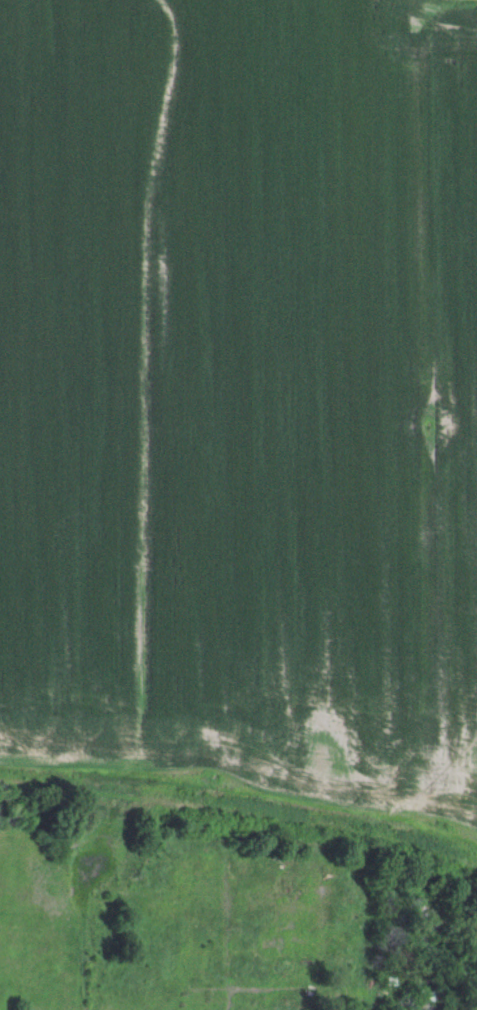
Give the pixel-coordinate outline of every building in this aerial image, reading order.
[(384,994),(392,994),(392,971),(384,971),(384,994)]
